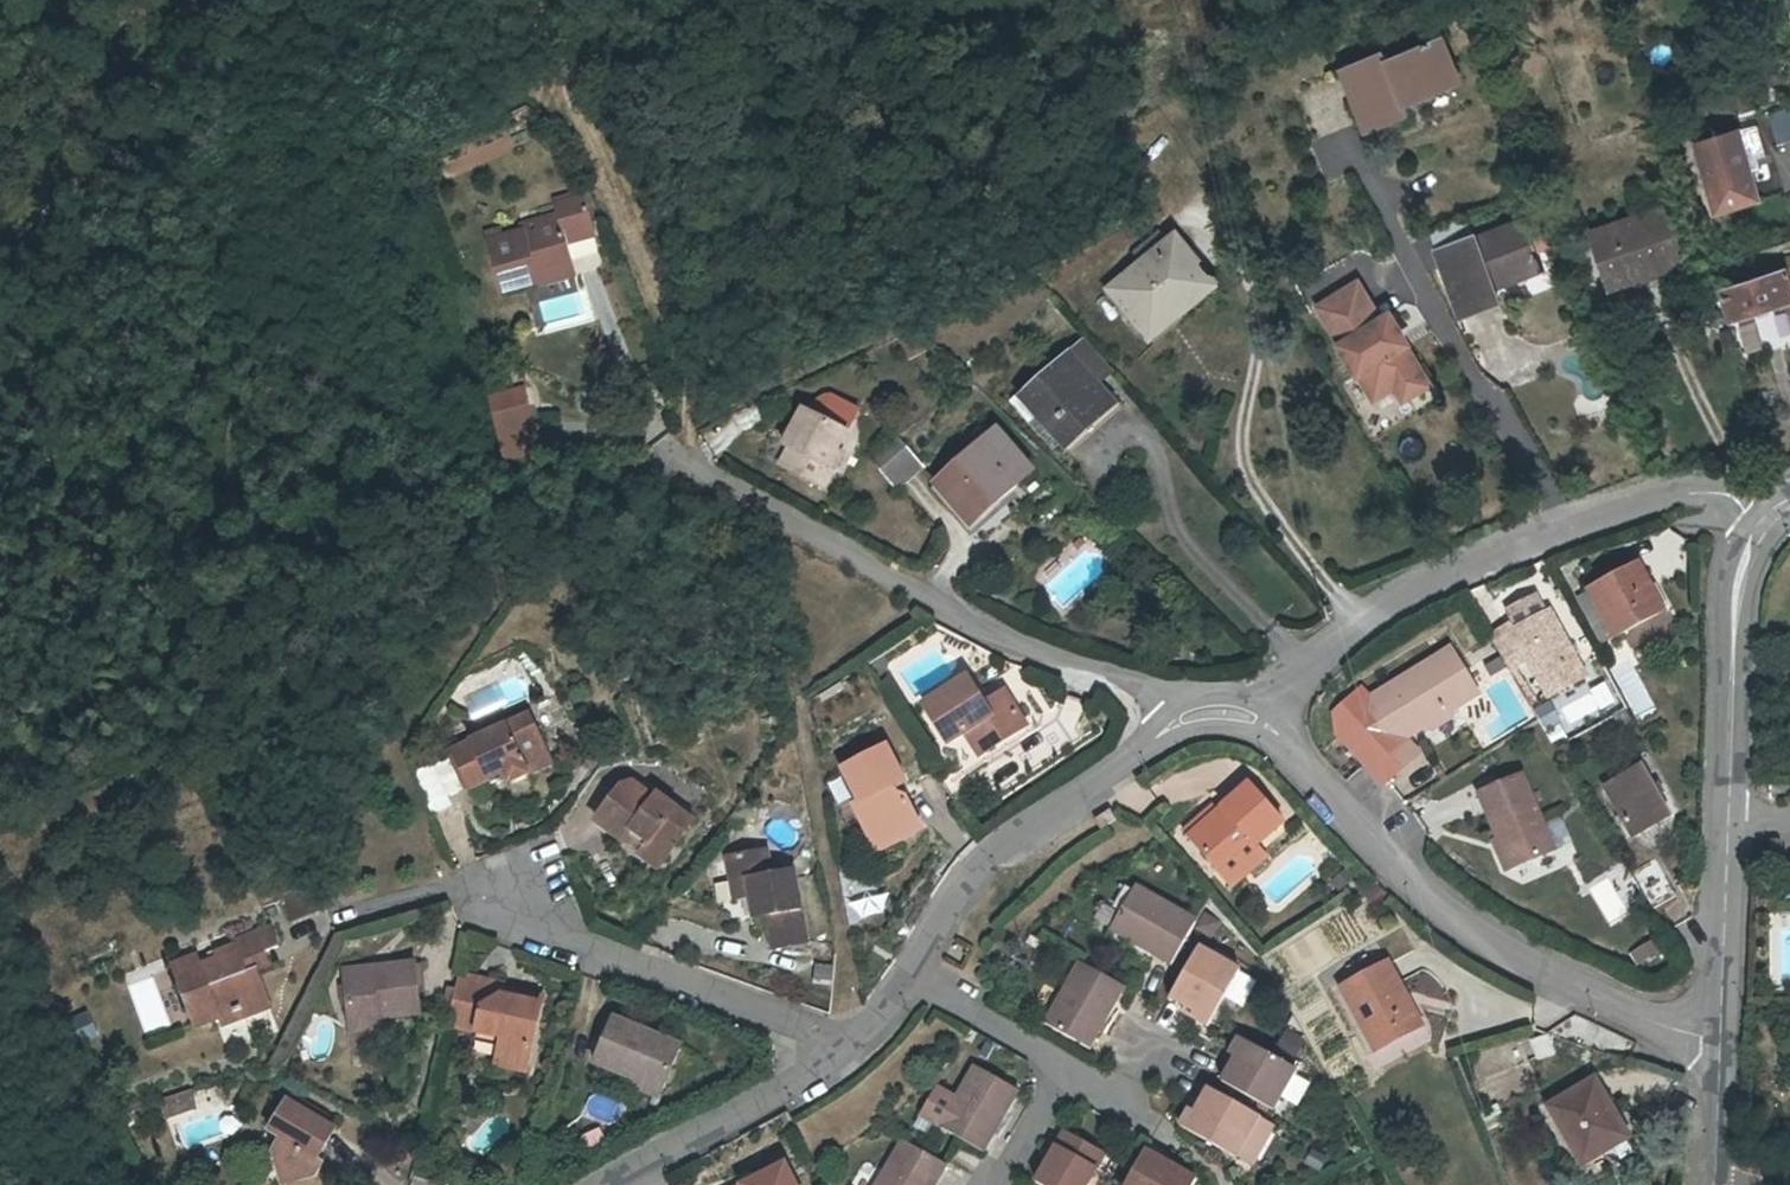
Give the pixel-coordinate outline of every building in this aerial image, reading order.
[(1389,55),(1347,73),(1373,131),(1414,113),(1409,100),(1419,96),(1422,101),(1464,83),(1446,40),(1392,63),(1389,55)] [(1778,145),(1789,141),(1789,112),(1785,97),(1766,103),(1778,145)] [(1738,133),(1696,146),(1716,208),(1757,196),(1738,133)] [(501,288),(540,276),(537,267),(573,256),(567,237),(566,231),(594,223),(584,188),(554,197),(557,207),(521,218),(523,227),(486,238),(499,279),(501,288)] [(1594,235),(1613,290),(1686,265),(1667,211),(1594,235)] [(596,229),(594,223),(566,231),(567,237),(596,229)] [(1479,238),(1439,253),(1465,321),(1502,307),(1495,286),(1503,283),(1504,285),(1539,272),(1541,274),(1546,272),(1539,252),(1536,253),(1525,225),(1480,242),(1479,238)] [(1175,243),(1141,270),(1108,296),(1145,344),(1166,328),(1158,319),(1205,283),(1175,243)] [(577,267),(573,256),(537,267),(540,276),(541,278),(577,267)] [(1780,264),(1721,288),(1731,314),(1780,294),(1789,325),(1789,256),(1788,256),(1779,259),(1780,264)] [(1355,290),(1316,314),(1338,350),(1337,351),(1367,403),(1389,390),(1395,392),(1404,407),(1426,393),(1401,354),(1400,354),(1392,342),(1398,339),(1387,321),(1377,327),(1355,290)] [(1078,348),(1063,360),(1090,391),(1105,378),(1078,348)] [(1063,360),(1014,401),(1061,454),(1109,412),(1090,391),(1063,360)] [(519,389),(486,395),(484,396),(490,427),(496,426),(502,425),(525,422),(519,389)] [(838,433),(851,412),(825,395),(804,404),(800,409),(838,433)] [(800,409),(796,406),(774,442),(779,445),(769,461),(810,487),(822,470),(818,467),(838,433),(800,409)] [(496,426),(490,427),(494,455),(531,461),(525,422),(502,425),(496,426)] [(992,435),(961,460),(1000,502),(1028,479),(992,435)] [(915,469),(891,441),(867,461),(890,490),(915,469)] [(1000,502),(961,460),(930,485),(964,527),(993,503),(995,506),(1000,502)] [(1638,565),(1588,588),(1611,634),(1659,609),(1638,565)] [(1516,674),(1529,667),(1548,700),(1587,678),(1550,609),(1534,618),(1537,626),(1519,636),(1507,615),(1488,625),(1516,674)] [(1367,781),(1380,772),(1386,750),(1383,744),(1396,736),(1414,725),(1416,716),(1438,704),(1442,710),(1474,690),(1448,645),(1364,692),(1355,680),(1333,697),(1327,704),(1324,713),(1324,721),(1328,730),(1367,781)] [(1491,650),(1474,661),(1484,677),(1501,667),(1491,650)] [(943,750),(962,738),(975,760),(1028,728),(1004,689),(981,703),(964,675),(915,705),(943,750)] [(1445,715),(1442,710),(1438,704),(1416,716),(1414,725),(1417,731),(1445,715)] [(474,784),(495,776),(510,770),(512,777),(514,780),(531,773),(525,757),(548,748),(533,715),(459,746),(474,784)] [(1407,753),(1396,736),(1383,744),(1386,750),(1380,772),(1407,753)] [(848,808),(873,857),(922,832),(899,789),(906,785),(885,744),(836,769),(855,805),(848,808)] [(555,764),(548,748),(525,757),(531,773),(555,764)] [(1641,764),(1600,787),(1630,841),(1671,818),(1641,764)] [(497,783),(512,777),(510,770),(495,776),(497,783)] [(1519,770),(1474,788),(1505,865),(1550,847),(1519,770)] [(643,837),(643,846),(666,862),(697,820),(661,793),(657,799),(636,782),(624,784),(598,819),(622,838),(626,833),(631,837),(636,832),(643,837)] [(1252,843),(1257,848),(1285,826),(1252,788),(1190,838),(1217,871),(1252,843)] [(1109,809),(1093,820),(1100,830),(1116,819),(1109,809)] [(631,837),(643,846),(643,837),(636,832),(631,837)] [(1222,877),(1257,848),(1252,843),(1217,871),(1222,877)] [(660,870),(666,862),(643,846),(638,852),(660,870)] [(767,918),(773,950),(806,946),(795,873),(771,876),(767,851),(730,856),(734,883),(749,881),(751,896),(755,920),(767,918)] [(1655,862),(1635,874),(1654,908),(1674,896),(1655,862)] [(1789,897),(1789,868),(1781,868),(1783,897),(1789,897)] [(736,897),(751,896),(749,881),(734,883),(736,897)] [(1199,923),(1139,887),(1112,931),(1172,968),(1199,923)] [(760,952),(773,950),(767,918),(755,920),(760,952)] [(194,1021),(221,1011),(219,1006),(239,999),(243,1009),(281,995),(266,959),(262,948),(276,943),(268,924),(231,938),(232,942),(214,947),(214,955),(197,961),(193,951),(172,959),(194,1021)] [(1635,965),(1655,954),(1647,939),(1627,950),(1635,965)] [(280,954),(276,943),(262,948),(266,959),(280,954)] [(1196,1014),(1192,1021),(1208,1030),(1241,975),(1201,950),(1171,1001),(1184,1008),(1196,1014)] [(1381,1036),(1422,1014),(1388,952),(1348,974),(1381,1036)] [(1084,961),(1049,1020),(1093,1045),(1128,986),(1084,961)] [(347,1021),(375,1019),(418,1015),(413,966),(342,972),(344,986),(345,1002),(347,1021)] [(1348,974),(1342,977),(1374,1040),(1381,1036),(1348,974)] [(504,1037),(501,1046),(498,1063),(528,1070),(541,1007),(504,999),(506,991),(507,986),(460,976),(457,992),(453,1008),(450,1024),(478,1031),(504,1037)] [(337,1003),(345,1002),(344,986),(336,987),(337,1003)] [(443,1006),(453,1008),(457,992),(447,990),(443,1006)] [(543,999),(506,991),(504,999),(541,1007),(543,999)] [(223,1017),(243,1009),(239,999),(219,1006),(221,1011),(223,1017)] [(1181,1015),(1192,1021),(1196,1014),(1184,1008),(1181,1015)] [(85,1013),(69,1018),(76,1040),(92,1035),(85,1013)] [(632,1072),(665,1087),(682,1047),(617,1017),(597,1062),(630,1076),(632,1072)] [(375,1019),(347,1021),(349,1045),(378,1042),(375,1019)] [(476,1041),(501,1046),(504,1037),(478,1031),(476,1041)] [(1235,1055),(1229,1065),(1220,1079),(1270,1109),(1295,1070),(1269,1054),(1238,1036),(1229,1051),(1235,1055)] [(1222,1060),(1229,1065),(1235,1055),(1229,1051),(1222,1060)] [(996,1137),(1022,1092),(977,1067),(942,1126),(965,1138),(988,1152),(996,1137)] [(659,1098),(665,1087),(632,1072),(630,1076),(627,1083),(659,1098)] [(1595,1078),(1543,1107),(1578,1171),(1630,1143),(1595,1078)] [(1209,1086),(1200,1100),(1195,1109),(1189,1105),(1179,1122),(1237,1157),(1261,1116),(1209,1086)] [(166,1117),(196,1107),(190,1089),(160,1100),(166,1117)] [(304,1097),(299,1104),(322,1119),(327,1111),(304,1097)] [(1195,1097),(1189,1105),(1195,1109),(1200,1100),(1195,1097)] [(336,1127),(322,1119),(299,1104),(290,1098),(271,1128),(283,1135),(275,1148),(283,1181),(315,1175),(325,1161),(318,1156),(336,1127)] [(1049,1184),(1069,1184),(1094,1144),(1053,1119),(1022,1169),(1049,1184)] [(879,1184),(938,1184),(942,1177),(950,1164),(906,1138),(879,1184)] [(1198,1183),(1148,1151),(1126,1184),(1197,1184),(1198,1183)] [(756,1182),(757,1184),(798,1184),(788,1166),(756,1182)]
